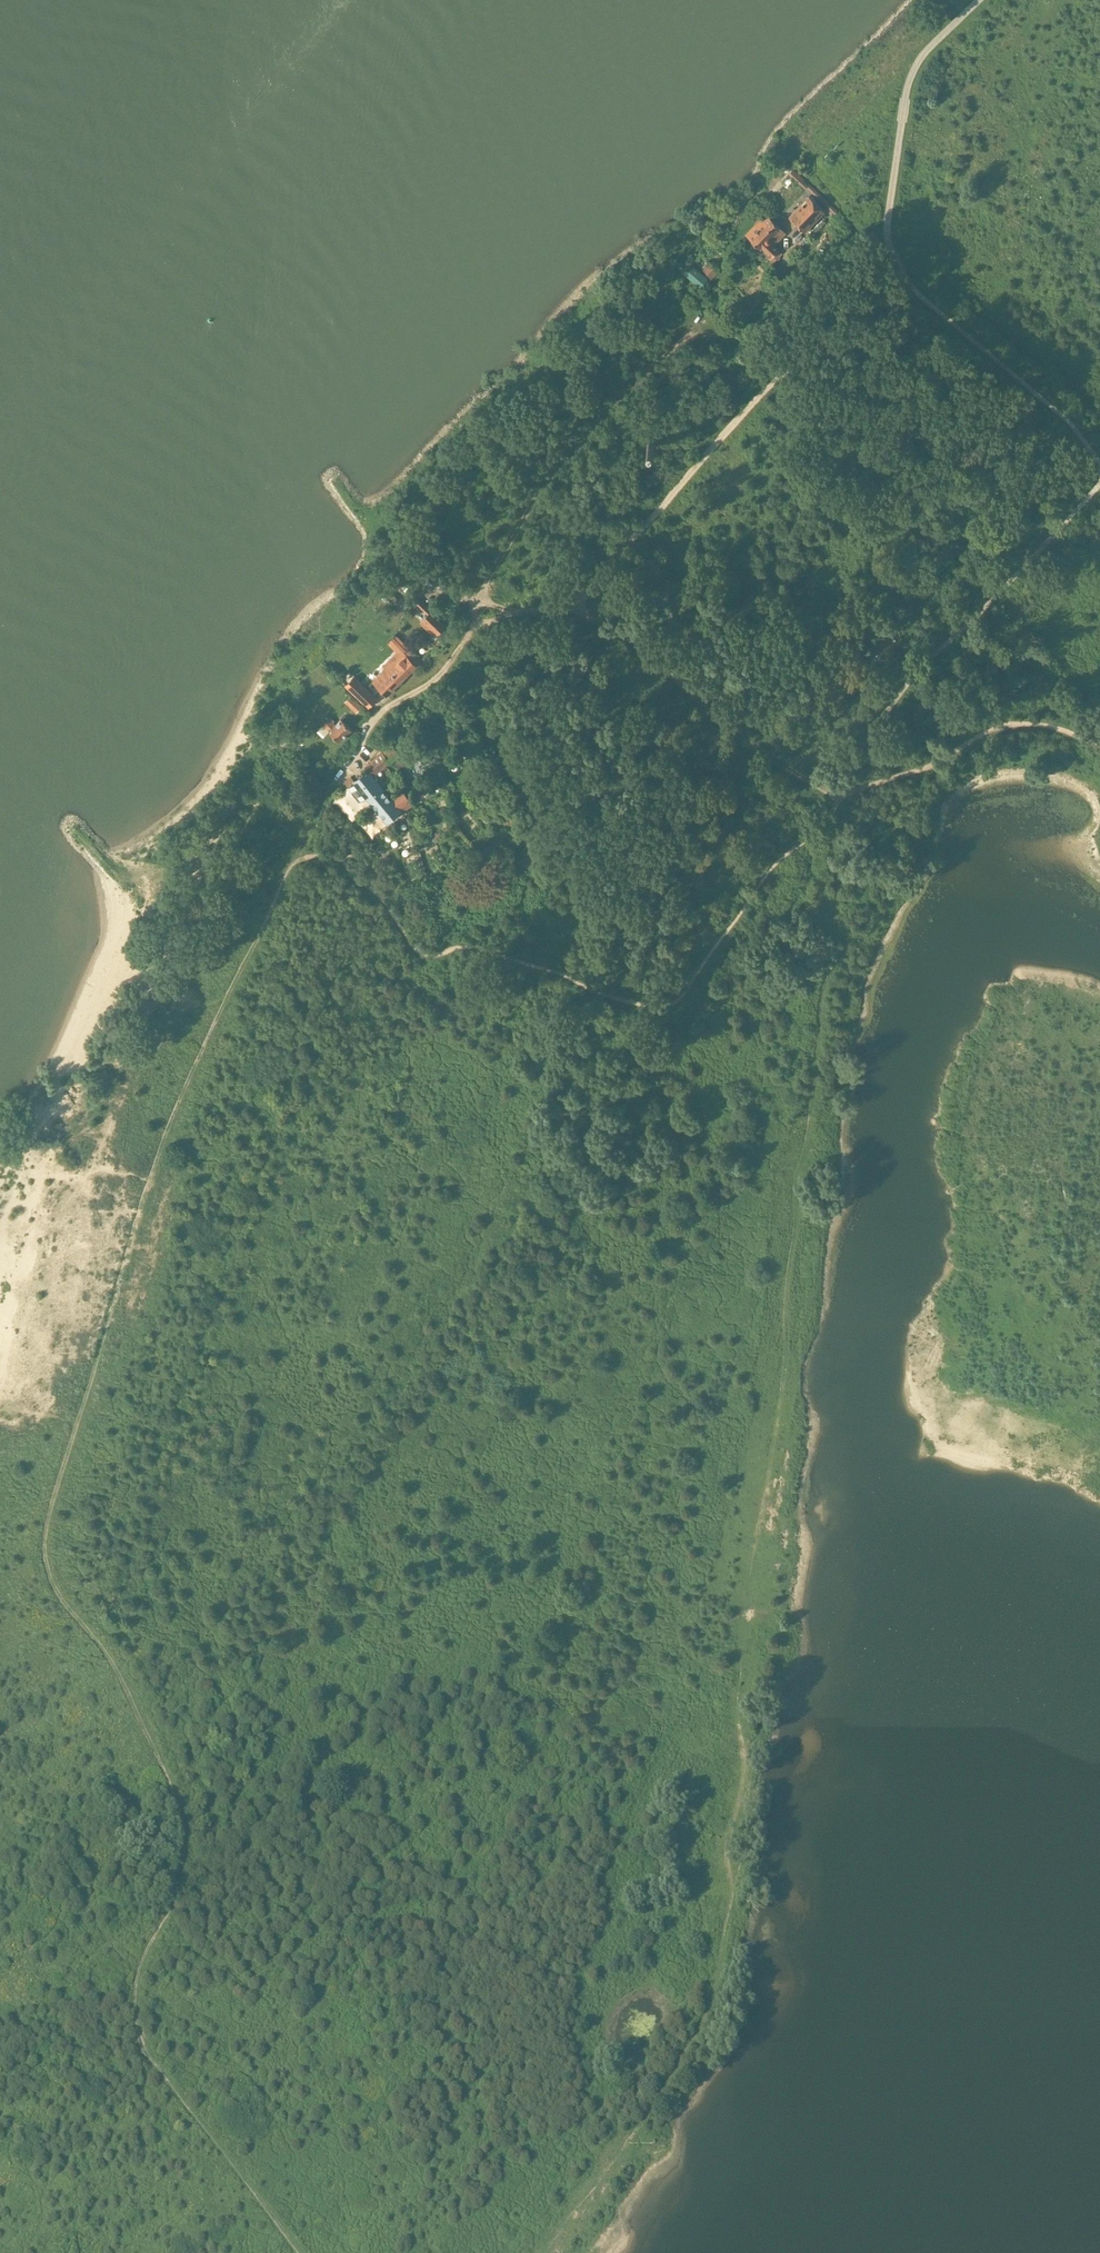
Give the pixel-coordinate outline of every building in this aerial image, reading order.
[(809,195),(789,216),(806,231),(825,211),(809,195)] [(763,246),(773,256),(778,261),(781,258),(779,256),(783,253),(779,249),(770,239),(781,227),(769,216),(750,237),(761,248),(763,246)] [(709,263),(703,268),(712,278),(718,273),(709,263)] [(692,265),(685,273),(701,287),(708,278),(692,265)] [(593,481),(592,485),(594,488),(597,488),(600,487),(605,486),(609,490),(609,494),(609,497),(611,499),(623,494),(630,485),(637,474),(642,468),(641,465),(640,460),(646,456),(651,453),(654,456),(664,445),(666,439),(664,434),(670,428),(676,423),(681,427),(686,426),(693,418),(692,413),(690,407),(693,403),(697,396),(694,392),(692,387),(688,386),(680,394),(673,401),(664,411),(666,414),(668,418),(667,420),(660,426),(654,426),(650,425),(648,424),(639,434),(630,445),(631,449),(634,454),(632,457),(623,463),(616,459),(613,461),(607,467),(602,471),(597,477),(593,481)] [(432,611),(424,619),(438,633),(446,626),(432,611)] [(401,655),(389,667),(401,679),(421,660),(409,647),(397,635),(389,643),(401,655)] [(389,667),(373,681),(385,694),(401,679),(389,667)] [(354,676),(346,684),(369,706),(377,698),(354,676)] [(351,694),(345,701),(357,712),(363,705),(351,694)] [(324,724),(329,730),(340,741),(352,728),(342,718),(336,724),(330,718),(324,724)] [(355,781),(349,787),(348,787),(360,801),(367,795),(388,820),(401,809),(400,808),(411,799),(404,790),(393,799),(372,775),(390,760),(397,768),(409,759),(403,751),(400,753),(392,744),(382,752),(381,751),(370,760),(371,761),(365,766),(368,770),(355,781)]
